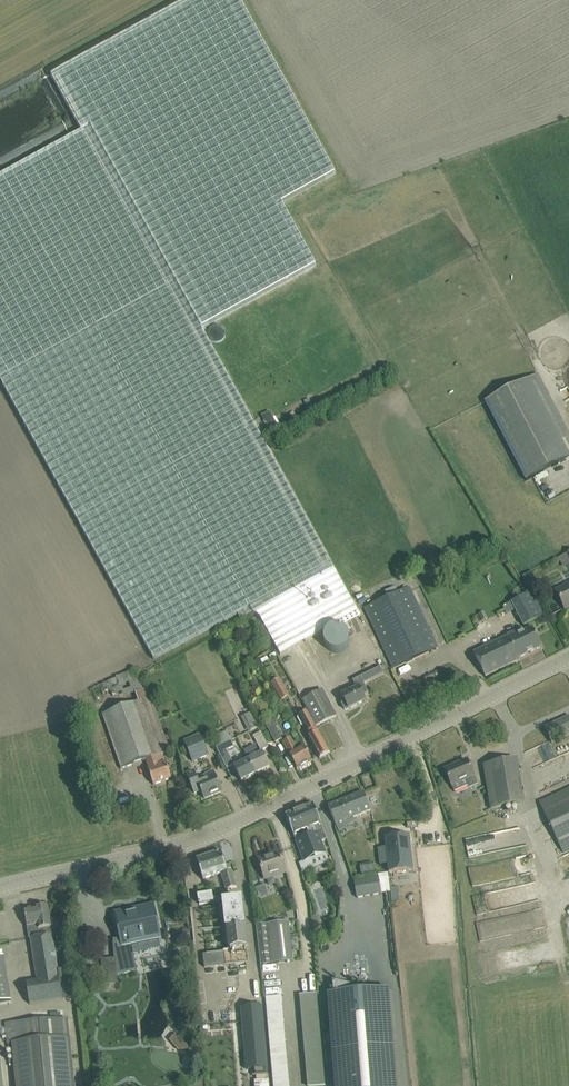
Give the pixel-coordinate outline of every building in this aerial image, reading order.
[(238,0),(189,0),(51,76),(82,131),(91,126),(202,329),(315,267),(281,204),(334,175),(238,0)] [(154,660),(238,614),(240,619),(252,613),(259,617),(280,656),(358,613),(202,329),(91,126),(82,131),(0,176),(0,379),(154,660)] [(549,395),(538,374),(485,402),(526,481),(568,459),(568,433),(549,395)] [(556,591),(560,599),(565,609),(568,607),(568,584),(556,591)] [(365,608),(394,669),(438,648),(409,587),(365,608)] [(515,611),(524,627),(544,616),(532,592),(503,607),(507,615),(515,611)] [(542,648),(537,638),(532,628),(524,632),(522,628),(506,635),(507,637),(474,653),(486,677),(520,661),(518,659),(542,648)] [(342,702),(342,704),(345,710),(346,710),(349,709),(366,701),(363,696),(369,693),(364,684),(384,674),(380,667),(353,681),(357,688),(343,695),(345,700),(342,702)] [(424,676),(427,682),(435,678),(432,673),(424,676)] [(271,683),(281,701),(289,697),(279,679),(271,683)] [(148,689),(144,690),(135,693),(139,703),(103,715),(121,769),(146,760),(149,769),(148,769),(154,785),(171,779),(166,763),(163,755),(169,752),(148,689)] [(336,716),(331,706),(323,690),(303,700),(316,726),(336,716)] [(242,717),(249,732),(259,727),(251,713),(242,717)] [(330,753),(325,744),(308,713),(297,718),(301,726),(303,725),(310,737),(308,738),(320,759),(330,753)] [(544,728),(551,743),(568,735),(568,717),(544,728)] [(276,743),(283,740),(272,720),(265,724),(276,743)] [(268,747),(261,732),(260,733),(257,728),(251,731),(261,751),(268,747)] [(193,761),(208,754),(200,736),(185,742),(193,761)] [(312,762),(307,752),(304,747),(297,750),(290,738),(282,743),(292,760),(297,770),(312,762)] [(235,747),(232,741),(219,746),(217,747),(219,753),(227,768),(234,764),(227,750),(235,747)] [(270,768),(265,758),(262,753),(260,754),(255,745),(244,751),(249,760),(248,760),(255,775),(270,768)] [(242,782),(255,775),(248,760),(234,767),(242,782)] [(467,761),(445,771),(450,781),(452,786),(455,793),(469,786),(471,789),(478,785),(475,778),(472,771),(467,761)] [(201,791),(205,799),(222,792),(213,771),(205,775),(207,779),(198,783),(194,772),(187,776),(194,794),(201,791)] [(539,802),(563,853),(568,850),(568,788),(566,790),(539,802)] [(364,793),(328,807),(336,825),(336,824),(339,832),(345,829),(342,822),(371,811),(368,803),(364,793)] [(313,804),(286,815),(290,826),(294,835),(304,861),(299,863),(302,872),(312,869),(309,860),(326,853),(321,840),(326,838),(321,824),(317,815),(313,804)] [(410,835),(385,838),(389,873),(414,870),(410,835)] [(237,887),(232,870),(227,871),(221,852),(197,860),(203,879),(221,874),(226,891),(237,887)] [(279,852),(258,859),(265,879),(286,872),(279,852)] [(379,876),(354,881),(357,898),(382,894),(379,876)] [(212,894),(198,896),(199,905),(201,905),(214,902),(213,902),(212,894)] [(206,954),(203,954),(203,955),(205,968),(207,968),(214,967),(235,964),(246,963),(249,963),(247,953),(247,949),(245,932),(244,927),(241,901),(224,903),(227,929),(230,950),(222,951),(222,952),(206,954)] [(26,983),(28,994),(30,1005),(64,999),(78,997),(73,968),(59,971),(48,906),(24,911),(29,939),(30,939),(37,981),(26,983)] [(138,971),(132,944),(159,938),(153,909),(131,914),(130,911),(117,914),(122,938),(113,940),(115,959),(116,975),(138,971)] [(293,961),(289,928),(288,922),(267,924),(272,963),(278,962),(293,961)] [(272,963),(267,924),(256,925),(261,964),(272,963)] [(4,956),(0,956),(0,1002),(11,1000),(4,956)] [(116,975),(115,959),(102,960),(104,985),(117,984),(116,975)] [(390,990),(364,992),(363,990),(364,989),(333,982),(334,994),(328,995),(335,1085),(397,1085),(390,990)] [(263,1008),(241,1010),(246,1070),(268,1068),(263,1008)] [(6,1023),(9,1051),(15,1050),(19,1085),(72,1085),(65,1019),(12,1023),(6,1023)]
